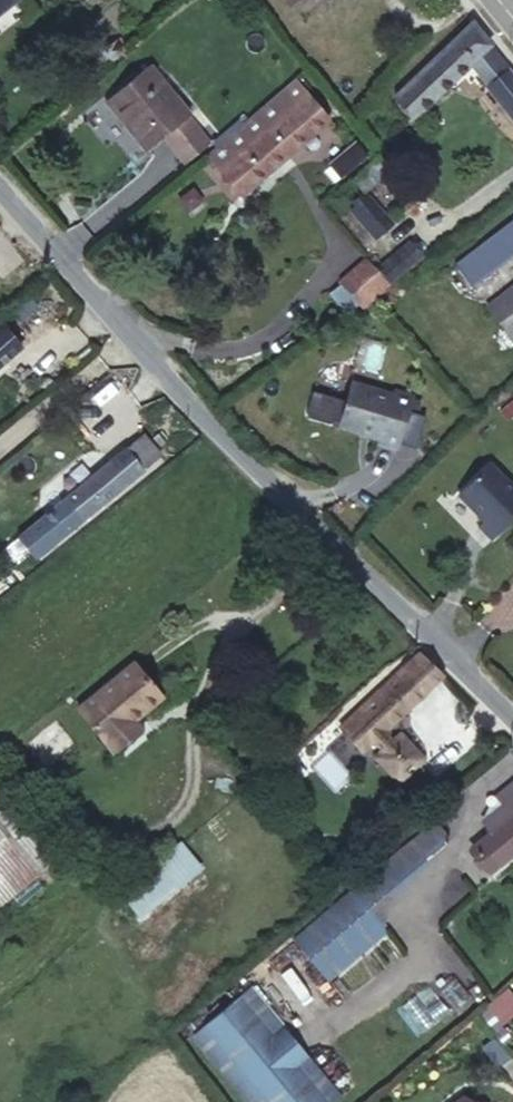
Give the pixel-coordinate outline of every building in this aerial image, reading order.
[(15,0),(0,0),(0,12),(15,0)] [(472,62),(491,44),(473,22),(394,97),(413,120),(472,62)] [(488,87),(512,119),(512,73),(491,44),(472,62),(490,85),(488,87)] [(167,134),(190,115),(149,65),(106,100),(146,150),(167,134)] [(294,79),(207,154),(241,195),(328,120),(294,79)] [(211,141),(190,115),(167,134),(188,160),(211,141)] [(366,157),(355,144),(329,165),(341,179),(366,157)] [(380,157),(353,179),(363,192),(374,183),(384,195),(399,182),(380,157)] [(367,196),(352,209),(375,235),(390,222),(367,196)] [(499,229),(512,247),(512,219),(499,229)] [(454,262),(470,285),(512,253),(512,247),(499,229),(454,262)] [(378,268),(390,282),(421,255),(408,240),(378,268)] [(362,307),(389,284),(366,259),(340,282),(362,307)] [(488,305),(512,337),(512,336),(512,286),(488,305)] [(0,322),(0,366),(21,347),(0,322)] [(351,382),(338,423),(341,427),(360,433),(363,432),(380,436),(378,443),(398,449),(414,397),(394,391),(393,395),(351,382)] [(335,425),(343,399),(312,391),(305,417),(335,425)] [(143,434),(126,449),(143,468),(160,454),(143,434)] [(143,468),(126,449),(31,528),(48,549),(143,468)] [(484,520),(477,526),(491,540),(512,519),(512,488),(489,463),(458,493),(484,520)] [(48,549),(31,528),(20,538),(36,558),(48,549)] [(385,730),(442,673),(420,652),(339,728),(363,751),(373,742),(384,753),(379,757),(400,778),(421,758),(400,736),(396,740),(385,730)] [(106,743),(134,720),(161,697),(133,662),(77,709),(106,743)] [(141,729),(134,720),(106,743),(113,752),(141,729)] [(512,853),(512,784),(497,797),(503,804),(483,820),(492,831),(471,848),(490,871),(512,853)] [(0,788),(0,905),(57,858),(0,788)] [(445,840),(431,822),(308,928),(342,967),(382,932),(385,896),(429,859),(428,856),(445,840)] [(198,866),(181,845),(160,863),(177,883),(198,866)] [(177,883),(160,863),(123,895),(139,915),(177,883)] [(344,1099),(252,986),(191,1036),(244,1101),(341,1101),(344,1099)] [(505,1047),(512,1040),(499,1024),(512,1012),(512,996),(507,988),(477,1013),(505,1047)]
